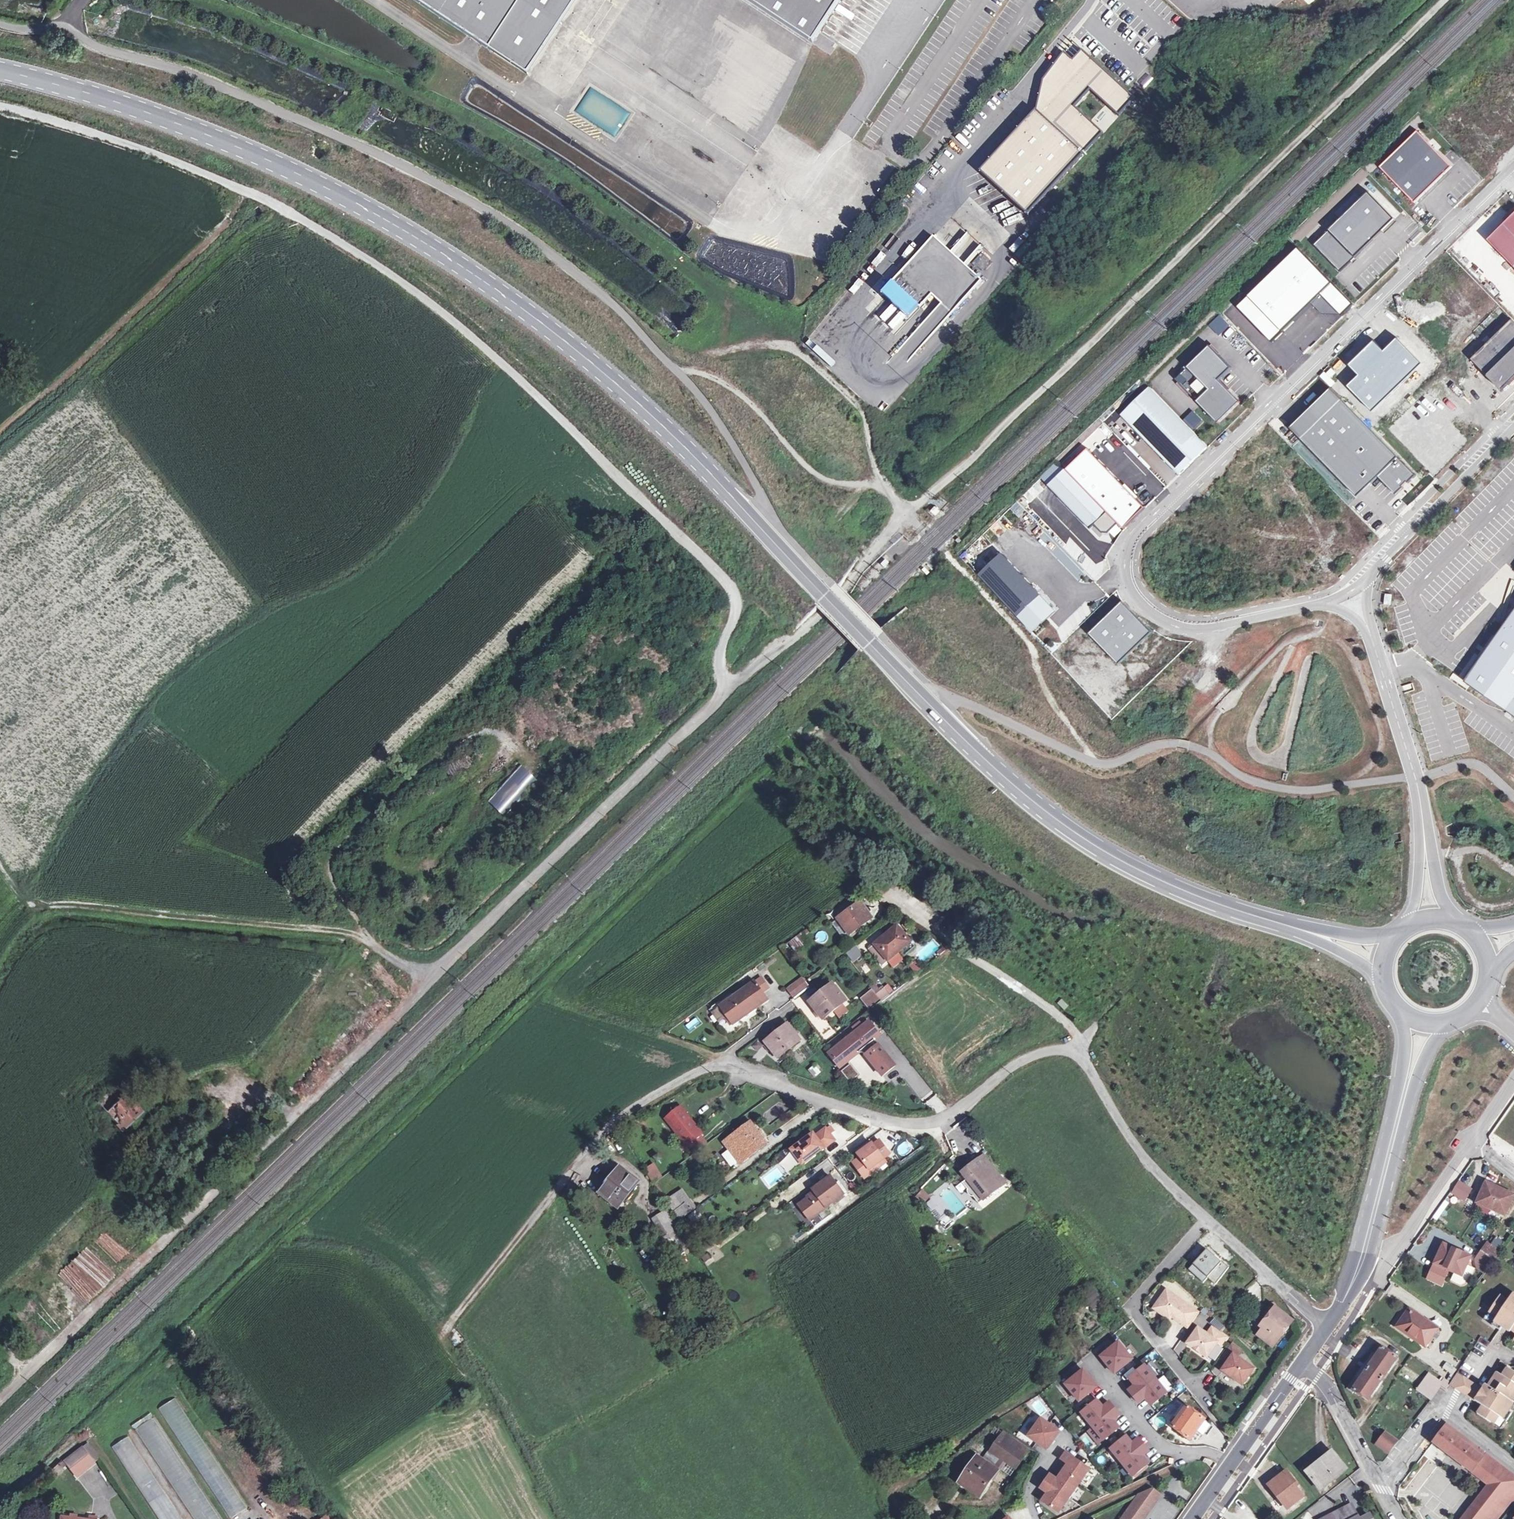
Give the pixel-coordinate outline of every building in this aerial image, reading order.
[(467,36),(481,45),(491,51),(524,0),(413,0),(467,36)] [(491,51),(528,75),(578,0),(524,0),(491,51)] [(842,0),(747,0),(813,44),(842,0)] [(822,34),(816,44),(829,53),(836,44),(822,34)] [(1073,60),(1064,52),(1043,80),(1036,111),(980,172),(1028,216),(1099,139),(1090,130),(1094,125),(1075,107),(1090,90),(1119,116),(1135,99),(1082,50),(1073,60)] [(1496,80),(1504,73),(1492,59),(1483,67),(1496,80)] [(590,88),(576,112),(615,136),(629,113),(590,88)] [(1450,122),(1460,127),(1466,114),(1457,109),(1450,122)] [(1103,133),(1094,125),(1090,130),(1099,139),(1103,133)] [(1418,131),(1380,167),(1415,203),(1453,167),(1418,131)] [(1340,272),(1395,219),(1368,191),(1314,245),(1340,272)] [(913,259),(892,282),(920,307),(932,295),(952,313),(982,281),(933,237),(922,249),(927,254),(918,264),(913,259)] [(922,249),(913,259),(918,264),(927,254),(922,249)] [(1210,345),(1176,379),(1219,423),(1241,402),(1229,389),(1226,392),(1223,390),(1226,387),(1220,380),(1232,368),(1210,345)] [(1151,387),(1122,415),(1170,465),(1181,455),(1190,465),(1209,447),(1151,387)] [(1291,428),(1301,439),(1342,399),(1332,388),(1291,428)] [(1342,399),(1301,439),(1358,497),(1379,477),(1396,495),(1404,488),(1403,486),(1408,482),(1409,483),(1417,476),(1342,399)] [(1181,455),(1170,465),(1180,475),(1190,465),(1181,455)] [(1066,468),(1049,485),(1091,529),(1096,524),(1103,532),(1109,532),(1119,523),(1095,499),(1066,468)] [(1117,478),(1095,499),(1119,523),(1124,529),(1146,508),(1117,478)] [(1465,681),(1513,716),(1513,611),(1465,681)] [(502,817),(537,781),(520,765),(485,800),(502,817)] [(850,935),(872,919),(860,902),(837,919),(850,935)] [(811,926),(793,939),(800,948),(812,939),(808,932),(813,928),(811,926)] [(887,937),(899,928),(897,926),(886,935),(887,937)] [(887,937),(886,935),(874,945),(888,961),(911,942),(899,928),(887,937)] [(845,953),(853,962),(863,954),(856,945),(845,953)] [(874,945),(869,949),(883,965),(888,961),(874,945)] [(915,973),(921,969),(915,961),(909,966),(915,973)] [(719,1007),(732,1025),(769,999),(763,992),(769,988),(761,978),(756,982),(755,981),(719,1007)] [(807,986),(802,979),(788,989),(793,996),(807,986)] [(846,1002),(834,987),(812,1004),(824,1020),(846,1002)] [(880,999),(872,989),(861,997),(869,1007),(880,999)] [(690,1032),(701,1024),(695,1017),(685,1025),(690,1032)] [(869,1022),(829,1054),(840,1069),(859,1053),(865,1054),(883,1076),(896,1066),(879,1046),(875,1049),(871,1043),(875,1041),(880,1036),(869,1022)] [(798,1034),(789,1024),(762,1045),(768,1053),(770,1051),(776,1059),(798,1042),(795,1037),(798,1034)] [(912,1060),(900,1067),(919,1101),(931,1094),(912,1060)] [(850,1063),(840,1071),(849,1082),(859,1075),(850,1063)] [(91,1098),(121,1130),(139,1113),(114,1086),(112,1088),(107,1083),(91,1098)] [(703,1134),(681,1107),(673,1113),(671,1110),(665,1114),(668,1117),(665,1119),(687,1146),(688,1145),(695,1153),(707,1143),(701,1135),(703,1134)] [(726,1144),(739,1162),(765,1143),(750,1123),(735,1134),(737,1136),(726,1144)] [(814,1134),(792,1150),(803,1165),(835,1141),(826,1129),(816,1136),(814,1134)] [(900,1158),(914,1151),(909,1140),(894,1147),(900,1158)] [(861,1158),(853,1163),(865,1179),(873,1173),(870,1170),(890,1155),(880,1141),(874,1146),(873,1144),(858,1155),(861,1158)] [(985,1199),(986,1199),(1005,1183),(983,1156),(964,1171),(969,1178),(985,1199)] [(652,1165),(643,1171),(652,1185),(660,1179),(652,1165)] [(618,1207),(637,1182),(620,1169),(601,1193),(618,1207)] [(799,1205),(810,1220),(844,1195),(831,1177),(813,1190),(815,1193),(799,1205)] [(969,1178),(962,1183),(979,1204),(985,1199),(969,1178)] [(1465,1202),(1472,1188),(1457,1180),(1450,1194),(1465,1202)] [(1483,1196),(1479,1204),(1504,1215),(1513,1196),(1486,1183),(1481,1195),(1483,1196)] [(682,1191),(675,1195),(682,1206),(685,1205),(689,1202),(682,1191)] [(682,1206),(675,1195),(667,1200),(675,1212),(679,1219),(689,1212),(685,1205),(682,1206)] [(794,1213),(802,1223),(806,1220),(798,1210),(794,1213)] [(666,1211),(661,1214),(676,1240),(678,1239),(681,1236),(666,1211)] [(676,1240),(661,1214),(652,1219),(653,1219),(668,1245),(672,1242),(676,1240)] [(1499,1238),(1505,1242),(1509,1236),(1503,1232),(1499,1238)] [(676,1240),(672,1242),(678,1253),(684,1250),(678,1239),(676,1240)] [(678,1253),(672,1242),(668,1245),(663,1247),(670,1258),(678,1253)] [(1481,1251),(1493,1261),(1495,1258),(1499,1252),(1487,1243),(1481,1251)] [(1440,1256),(1436,1264),(1450,1270),(1461,1276),(1470,1256),(1443,1244),(1438,1255),(1440,1256)] [(1489,1267),(1493,1261),(1481,1251),(1476,1258),(1489,1267)] [(1485,1273),(1489,1267),(1476,1258),(1477,1267),(1485,1273)] [(1211,1275),(1196,1261),(1183,1275),(1198,1289),(1211,1275)] [(1436,1264),(1434,1263),(1427,1279),(1443,1286),(1450,1270),(1436,1264)] [(1081,1296),(1090,1307),(1101,1298),(1092,1288),(1081,1296)] [(1188,1328),(1199,1313),(1166,1290),(1156,1304),(1158,1311),(1169,1319),(1171,1316),(1188,1328)] [(1513,1294),(1508,1301),(1500,1296),(1487,1315),(1495,1320),(1492,1324),(1499,1329),(1503,1324),(1510,1329),(1513,1332),(1513,1295),(1513,1294)] [(1261,1316),(1266,1319),(1275,1308),(1271,1304),(1261,1316)] [(1275,1308),(1266,1319),(1260,1326),(1264,1329),(1259,1336),(1273,1347),(1293,1322),(1275,1308)] [(1410,1310),(1397,1327),(1425,1346),(1437,1329),(1410,1310)] [(1484,1319),(1492,1324),(1495,1320),(1487,1315),(1484,1319)] [(1198,1328),(1187,1343),(1206,1357),(1217,1342),(1220,1345),(1226,1337),(1212,1327),(1207,1334),(1198,1328)] [(1118,1342),(1099,1357),(1112,1373),(1131,1359),(1118,1342)] [(1230,1344),(1221,1356),(1228,1361),(1226,1364),(1221,1370),(1242,1385),(1253,1369),(1236,1357),(1240,1351),(1230,1344)] [(1382,1348),(1353,1390),(1367,1399),(1396,1357),(1382,1348)] [(1442,1368),(1452,1375),(1456,1370),(1446,1362),(1442,1368)] [(157,1366),(152,1371),(163,1382),(168,1377),(157,1366)] [(1145,1366),(1128,1379),(1133,1386),(1127,1390),(1138,1404),(1145,1398),(1150,1404),(1165,1392),(1145,1366)] [(1507,1368),(1502,1376),(1497,1372),(1486,1389),(1483,1394),(1480,1393),(1475,1400),(1483,1405),(1477,1413),(1497,1426),(1502,1418),(1506,1420),(1511,1413),(1506,1410),(1513,1397),(1513,1372),(1507,1368)] [(1082,1370),(1064,1384),(1078,1401),(1095,1387),(1082,1370)] [(1450,1384),(1456,1388),(1465,1386),(1463,1377),(1457,1373),(1450,1384)] [(1427,1378),(1439,1386),(1442,1382),(1430,1374),(1427,1378)] [(1439,1386),(1427,1378),(1426,1377),(1417,1390),(1430,1399),(1439,1386)] [(1439,1386),(1444,1390),(1450,1383),(1444,1379),(1442,1382),(1439,1386)] [(183,1393),(255,1503),(271,1493),(199,1383),(183,1393)] [(159,1409),(231,1518),(247,1509),(175,1399),(159,1409)] [(1096,1400),(1081,1413),(1095,1429),(1090,1434),(1098,1443),(1117,1427),(1111,1420),(1118,1415),(1107,1402),(1101,1406),(1096,1400)] [(1179,1418),(1187,1407),(1183,1404),(1175,1415),(1179,1418)] [(1209,1423),(1187,1407),(1179,1418),(1172,1427),(1194,1443),(1209,1423)] [(1060,1432),(1038,1416),(1025,1436),(1047,1452),(1060,1432)] [(1500,1428),(1506,1420),(1502,1418),(1497,1426),(1500,1428)] [(195,1518),(220,1518),(154,1419),(136,1430),(195,1518)] [(1446,1424),(1433,1442),(1488,1484),(1461,1518),(1490,1518),(1491,1518),(1497,1518),(1511,1501),(1513,1503),(1513,1476),(1446,1424)] [(1389,1454),(1399,1441),(1387,1431),(1377,1444),(1389,1454)] [(1003,1432),(991,1451),(1004,1460),(1016,1469),(1028,1450),(1003,1432)] [(160,1518),(181,1518),(128,1437),(112,1447),(160,1518)] [(1125,1437),(1110,1449),(1132,1476),(1148,1463),(1142,1456),(1147,1451),(1137,1439),(1130,1444),(1125,1437)] [(66,1462),(77,1476),(94,1463),(83,1448),(66,1462)] [(1004,1460),(991,1451),(983,1462),(996,1471),(1004,1460)] [(1346,1469),(1333,1452),(1307,1473),(1320,1490),(1346,1469)] [(1090,1468),(1067,1453),(1063,1458),(1071,1463),(1060,1481),(1049,1474),(1037,1492),(1043,1495),(1038,1502),(1058,1516),(1090,1468)] [(979,1497),(996,1471),(983,1462),(978,1458),(960,1484),(979,1497)] [(1295,1487),(1298,1485),(1286,1471),(1267,1486),(1282,1506),(1284,1504),(1288,1509),(1303,1497),(1295,1487)] [(1158,1494),(1150,1489),(1136,1494),(1119,1518),(1140,1518),(1158,1494)] [(1246,1504),(1241,1498),(1236,1502),(1241,1509),(1246,1504)] [(1351,1504),(1323,1518),(1359,1518),(1351,1504)]
